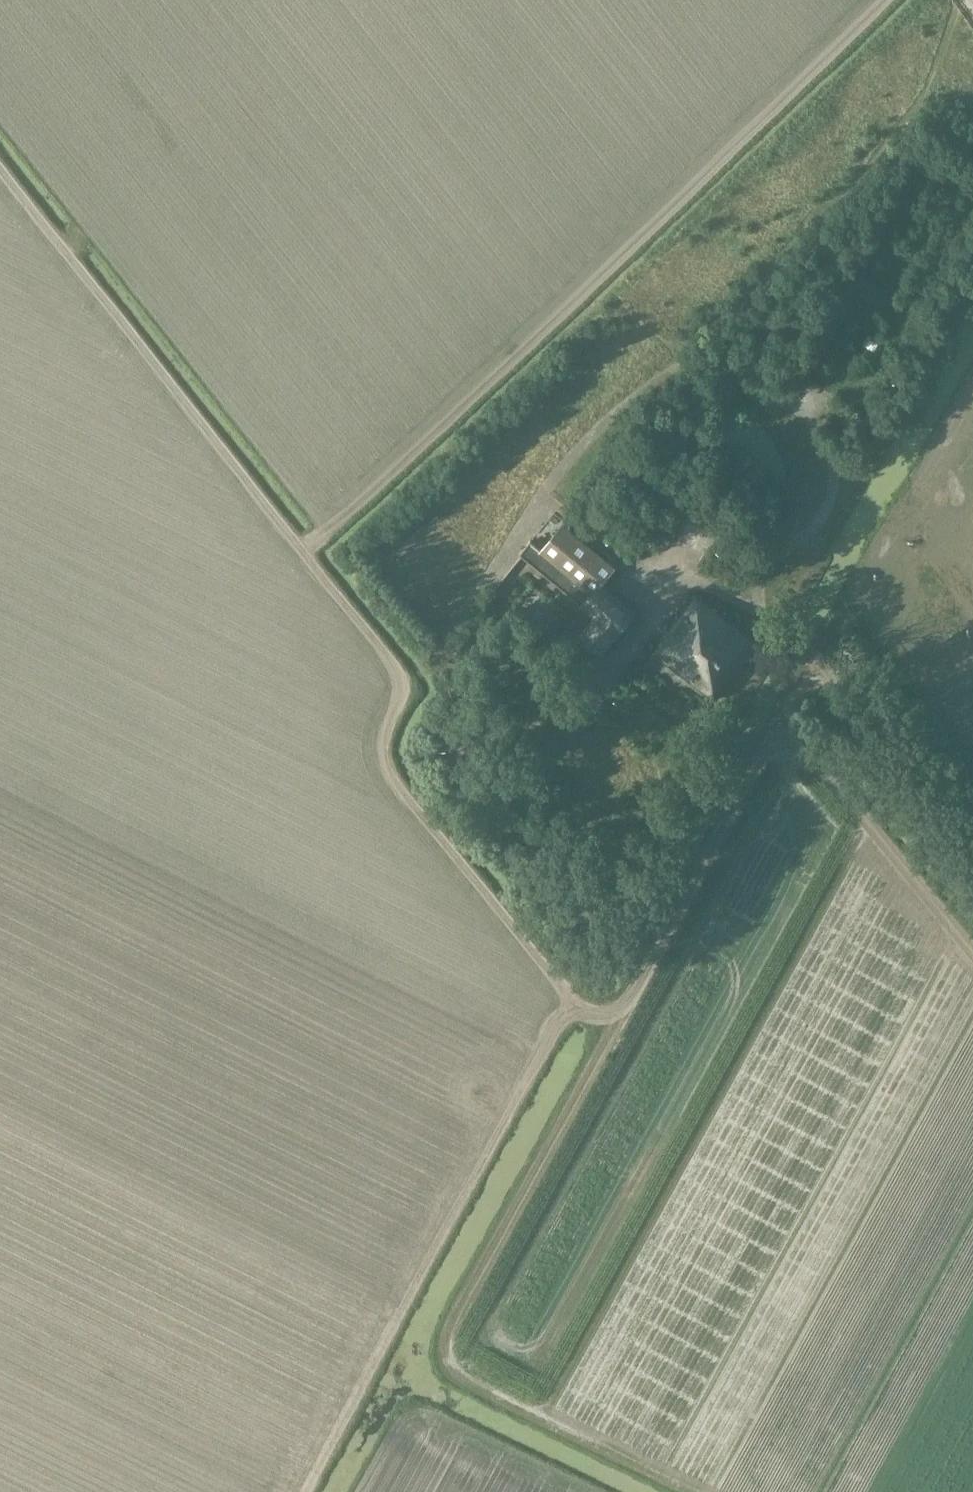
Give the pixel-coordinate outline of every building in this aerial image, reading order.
[(530,540),(519,554),(592,615),(576,635),(599,653),(615,633),(631,612),(600,585),(613,566),(560,522),(539,548),(530,540)] [(664,635),(652,651),(712,699),(758,642),(694,593),(661,633),(664,635)]
